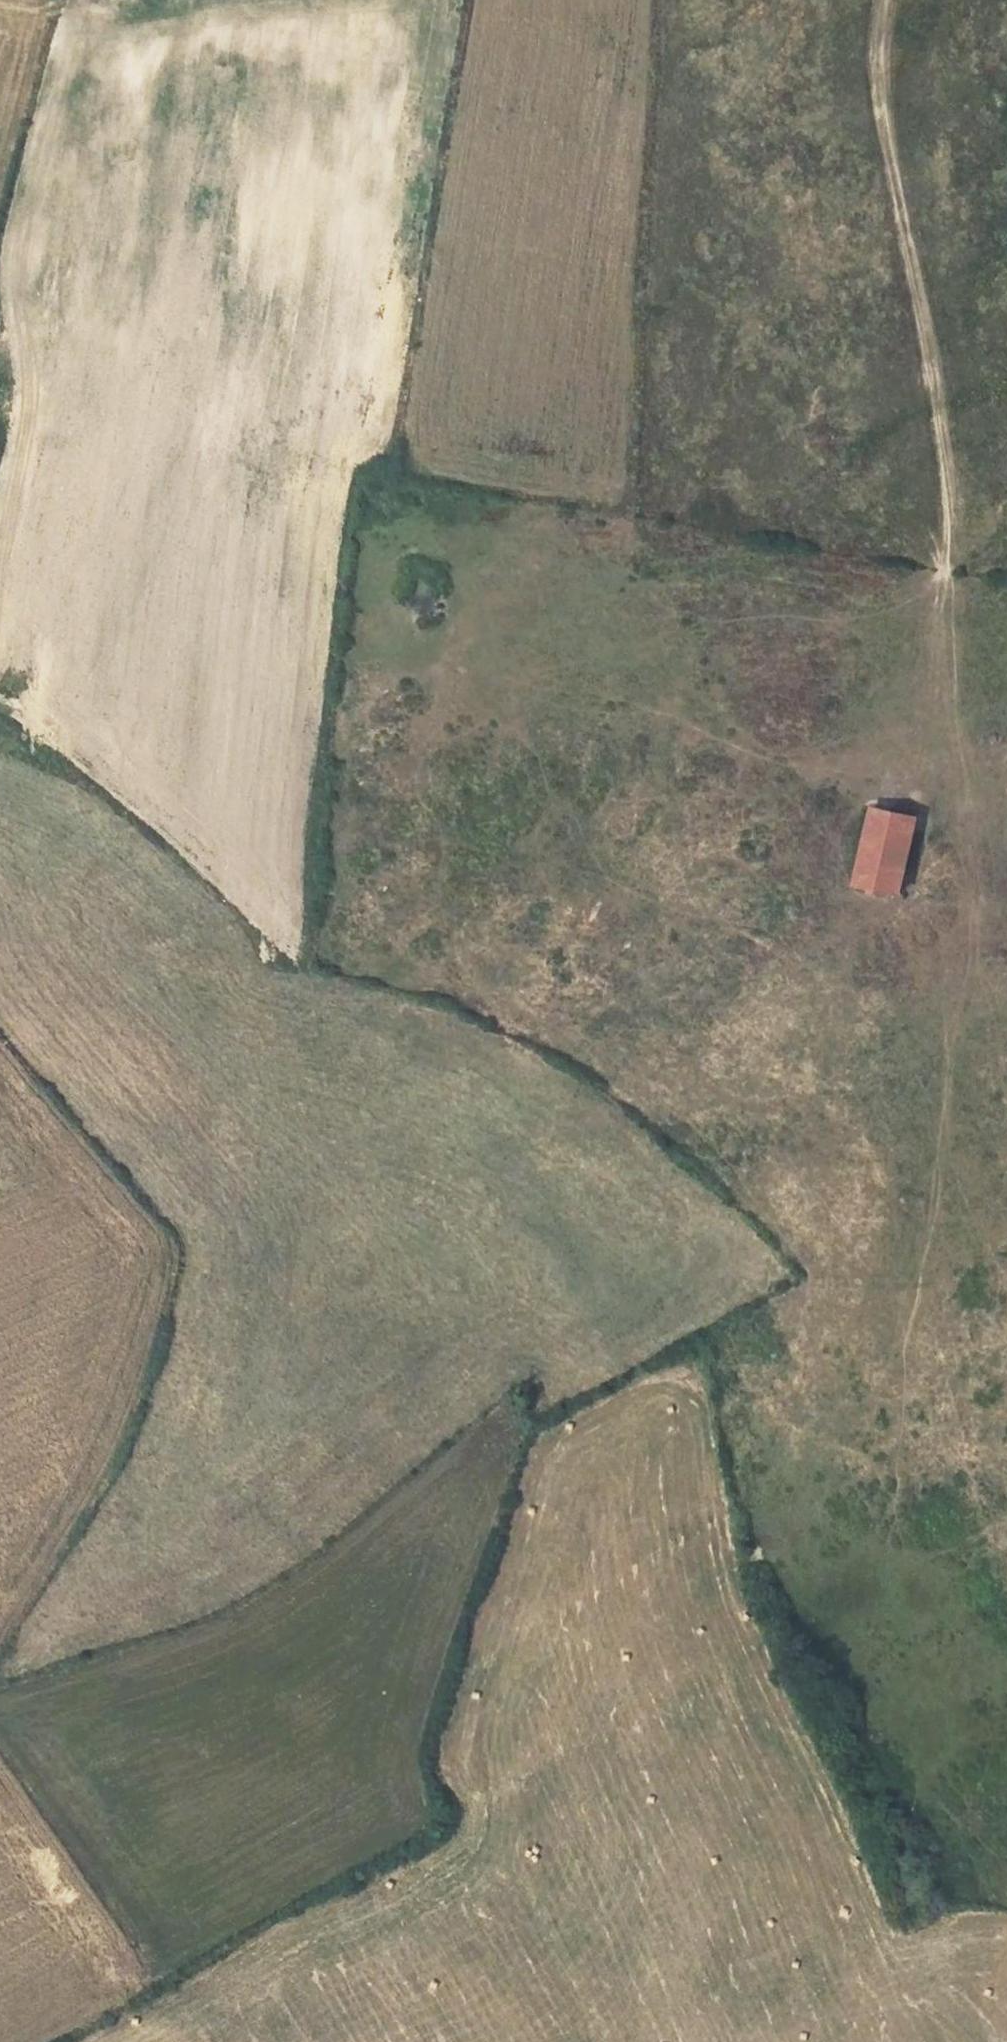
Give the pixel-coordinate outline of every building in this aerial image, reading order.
[(888,880),(901,809),(859,800),(847,870),(888,880)]
